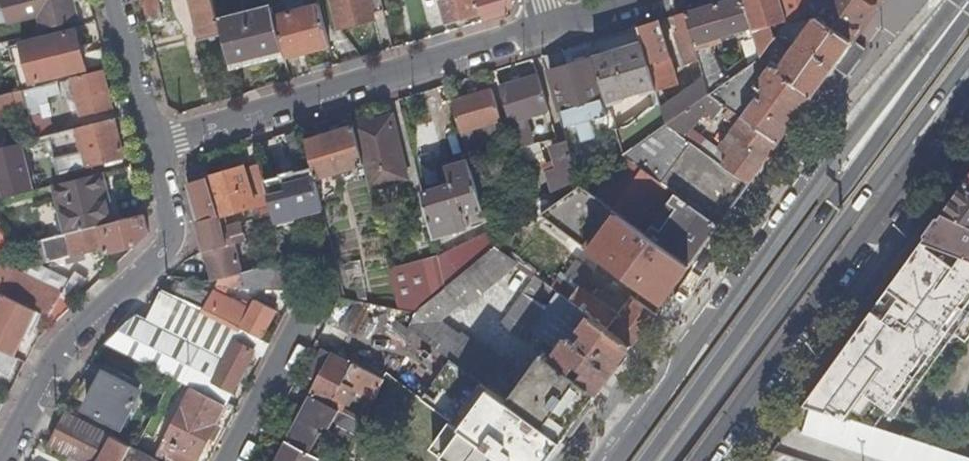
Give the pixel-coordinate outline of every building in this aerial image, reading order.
[(14,23),(38,17),(41,28),(76,20),(71,0),(8,0),(14,23)] [(146,19),(159,16),(154,0),(141,0),(146,19)] [(221,33),(218,20),(213,0),(190,0),(199,38),(221,33)] [(380,0),(331,0),(338,28),(374,19),(373,14),(383,12),(380,0)] [(445,22),(480,12),(483,21),(505,15),(514,3),(513,0),(439,0),(445,22)] [(753,30),(744,0),(728,0),(685,13),(696,49),(699,61),(704,79),(709,95),(727,82),(754,62),(761,57),(753,30)] [(753,30),(767,26),(787,19),(781,0),(744,0),(753,30)] [(787,19),(787,20),(812,14),(851,42),(882,0),(823,0),(814,3),(813,0),(781,0),(787,19)] [(283,57),(329,46),(318,5),(273,15),(282,51),(283,57)] [(282,51),(273,15),(271,6),(218,20),(221,33),(229,64),(282,51)] [(685,13),(675,16),(680,32),(677,33),(686,65),(699,61),(696,49),(685,13)] [(761,57),(812,97),(830,72),(851,42),(812,14),(787,20),(787,22),(768,48),(761,57)] [(767,26),(768,48),(787,22),(787,20),(787,19),(767,26)] [(658,21),(639,27),(643,41),(644,44),(657,92),(658,93),(677,86),(658,21)] [(753,30),(761,57),(768,48),(767,26),(753,30)] [(28,82),(106,64),(102,49),(82,54),(76,30),(19,43),(28,82)] [(851,42),(830,72),(842,81),(864,51),(851,42)] [(644,44),(595,59),(609,105),(657,92),(644,44)] [(741,118),(777,144),(812,97),(761,57),(754,62),(727,82),(709,95),(725,106),(741,118)] [(592,59),(550,72),(567,127),(578,125),(582,141),(596,137),(591,120),(606,116),(602,100),(604,100),(592,59)] [(110,109),(101,70),(72,77),(73,85),(81,116),(110,109)] [(537,76),(499,87),(510,123),(523,164),(544,157),(539,142),(536,143),(528,118),(548,111),(543,94),(537,76)] [(73,85),(72,77),(43,84),(45,92),(73,85)] [(662,109),(667,125),(668,124),(709,95),(704,79),(662,109)] [(25,108),(21,90),(0,95),(0,115),(16,111),(15,110),(25,108)] [(452,102),(461,132),(502,121),(492,90),(452,102)] [(551,120),(560,117),(552,91),(543,94),(548,111),(551,120)] [(717,161),(748,184),(777,144),(741,118),(725,106),(709,95),(668,124),(684,137),(705,111),(715,118),(719,113),(736,124),(730,132),(711,157),(717,161)] [(616,130),(624,156),(667,125),(662,109),(662,108),(616,130)] [(364,165),(369,189),(409,179),(401,145),(391,114),(354,126),(356,135),(364,165)] [(122,158),(113,119),(76,128),(80,147),(85,167),(122,158)] [(624,156),(718,226),(748,184),(717,161),(711,157),(710,156),(684,137),(668,124),(667,125),(624,156)] [(314,175),(315,180),(364,165),(356,135),(354,125),(305,140),(314,175)] [(469,159),(470,161),(476,160),(474,155),(480,154),(475,139),(464,141),(469,159)] [(567,191),(581,187),(567,141),(552,146),(559,168),(547,172),(554,194),(555,195),(567,191)] [(0,149),(0,184),(6,183),(9,196),(38,189),(27,143),(0,149)] [(59,173),(85,167),(80,147),(71,149),(72,153),(55,157),(59,173)] [(582,186),(690,265),(718,226),(624,156),(582,186)] [(465,212),(484,206),(470,161),(469,159),(447,165),(452,183),(422,191),(433,235),(469,226),(465,212)] [(218,278),(241,273),(233,243),(226,245),(225,238),(243,233),(240,223),(227,226),(224,214),(255,206),(244,171),(243,167),(187,184),(211,281),(218,278)] [(256,219),(272,215),(267,194),(260,167),(244,171),(255,206),(256,211),(254,212),(256,219)] [(63,234),(114,221),(102,173),(51,186),(63,234)] [(285,190),(267,194),(272,215),(274,221),(322,209),(315,180),(314,175),(283,182),(285,190)] [(535,184),(529,185),(531,193),(537,191),(535,184)] [(944,213),(968,225),(968,187),(965,185),(944,213)] [(582,186),(550,221),(554,224),(661,304),(690,265),(582,186)] [(569,195),(567,191),(555,195),(557,202),(569,195)] [(524,227),(539,217),(533,200),(532,195),(513,203),(516,210),(515,210),(519,219),(521,218),(524,227)] [(539,217),(542,215),(554,206),(550,195),(534,200),(533,200),(539,217)] [(924,241),(968,258),(968,225),(944,213),(924,241)] [(148,233),(143,214),(114,221),(63,234),(40,241),(46,264),(96,251),(97,255),(136,245),(148,233)] [(539,217),(524,227),(520,230),(529,242),(554,224),(550,221),(542,215),(539,217)] [(804,406),(812,408),(877,429),(891,409),(896,412),(952,334),(966,341),(968,337),(968,258),(924,241),(804,406)] [(273,265),(284,262),(279,246),(269,248),(273,265)] [(449,359),(497,394),(514,371),(461,332),(459,335),(440,321),(461,304),(464,308),(520,265),(497,247),(456,279),(446,287),(419,308),(417,311),(414,315),(408,329),(413,333),(449,359)] [(399,307),(417,311),(419,308),(446,287),(441,266),(438,257),(389,269),(399,307)] [(241,273),(218,278),(210,294),(202,308),(259,338),(274,309),(254,299),(249,308),(223,294),(228,285),(244,286),(290,288),(284,262),(273,265),(241,273)] [(0,263),(0,293),(49,318),(61,294),(0,263)] [(441,266),(446,287),(456,279),(452,263),(441,266)] [(567,299),(607,329),(617,315),(562,274),(551,288),(567,299)] [(506,401),(561,441),(630,346),(611,332),(607,329),(567,299),(551,288),(536,277),(499,325),(522,341),(542,315),(548,307),(581,329),(575,337),(564,329),(551,346),(557,350),(556,352),(551,360),(541,353),(506,401)] [(202,308),(210,294),(183,282),(178,297),(182,299),(202,308)] [(178,297),(155,287),(139,317),(165,331),(182,299),(178,297)] [(56,322),(72,307),(61,294),(49,318),(56,322)] [(0,302),(0,350),(14,357),(19,347),(35,313),(3,296),(0,302)] [(259,338),(202,308),(182,299),(165,331),(139,317),(134,314),(103,342),(192,388),(224,404),(231,391),(232,391),(253,349),(263,355),(269,343),(259,338)] [(352,300),(338,326),(348,331),(361,305),(352,300)] [(611,332),(630,346),(654,313),(636,300),(611,332)] [(536,338),(556,352),(557,350),(551,346),(564,329),(575,337),(581,329),(548,307),(542,315),(550,320),(536,338)] [(408,339),(413,333),(408,329),(393,317),(387,324),(408,339)] [(374,399),(383,379),(352,362),(351,364),(322,349),(308,375),(318,381),(310,395),(312,396),(340,411),(350,394),(355,396),(358,391),(374,399)] [(8,371),(16,358),(14,357),(0,350),(0,367),(8,371)] [(561,441),(506,401),(497,394),(449,359),(431,383),(439,389),(433,397),(425,391),(419,399),(425,404),(452,420),(507,460),(547,460),(561,441)] [(104,373),(86,407),(121,426),(142,385),(121,373),(117,380),(104,373)] [(192,388),(155,458),(161,460),(196,460),(225,405),(224,404),(192,388)] [(312,396),(305,410),(294,404),(285,421),(291,425),(288,430),(293,433),(288,442),(315,457),(322,460),(345,460),(315,443),(324,426),(352,441),(361,428),(363,424),(340,411),(312,396)] [(812,408),(805,432),(893,460),(968,460),(968,459),(877,429),(812,408)] [(61,410),(44,442),(72,456),(82,460),(123,460),(131,446),(61,410)] [(452,420),(433,446),(454,460),(507,460),(452,420)] [(361,428),(352,441),(344,452),(356,460),(409,460),(361,428)] [(287,442),(277,460),(313,460),(315,457),(288,442),(287,442)] [(131,446),(123,460),(161,460),(155,458),(131,446)]
